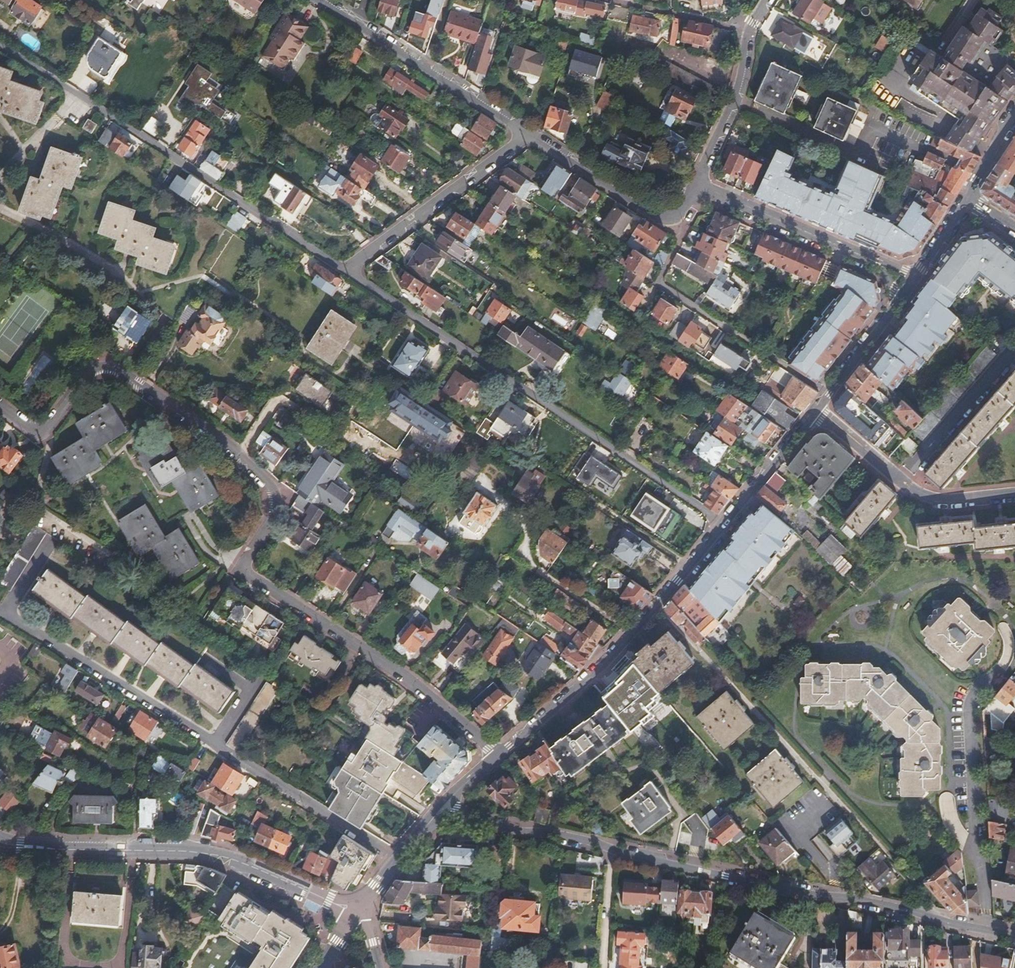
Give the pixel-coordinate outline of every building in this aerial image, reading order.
[(8,3),(9,2),(15,6),(9,13),(29,26),(41,8),(28,0),(3,0),(8,3)] [(124,3),(136,10),(142,0),(126,0),(124,3)] [(253,13),(262,0),(233,0),(253,13)] [(392,0),(380,0),(377,11),(388,14),(392,0)] [(388,14),(393,16),(398,0),(392,0),(388,14)] [(437,18),(443,0),(431,0),(426,15),(437,18)] [(519,6),(528,9),(531,2),(538,4),(539,0),(521,0),(519,6)] [(578,1),(575,0),(557,0),(555,9),(575,14),(586,16),(586,13),(602,17),(604,7),(581,1),(578,1)] [(823,0),(800,0),(792,13),(809,23),(824,1),(823,0)] [(977,10),(972,19),(999,36),(1001,33),(994,28),(999,20),(985,11),(983,13),(977,10)] [(455,37),(462,15),(448,11),(442,33),(455,37)] [(293,61),(303,45),(304,43),(300,41),(304,35),(309,28),(285,12),(280,20),(276,27),(268,39),(272,41),(261,56),(282,70),(290,59),(293,61)] [(434,27),(437,18),(426,15),(416,12),(410,32),(427,38),(431,26),(434,27)] [(481,21),(462,15),(455,37),(474,43),(477,33),(481,21)] [(632,15),(628,30),(654,37),(658,22),(632,15)] [(676,19),(672,18),(665,45),(669,46),(676,19)] [(773,35),(782,21),(778,19),(769,32),(773,35)] [(972,19),(970,22),(965,19),(951,42),(1014,83),(1014,71),(1009,66),(1009,55),(1002,55),(991,48),(999,36),(972,19)] [(782,20),(782,21),(773,35),(804,54),(814,39),(782,20)] [(707,45),(711,27),(689,21),(687,28),(684,27),(681,39),(707,45)] [(440,38),(454,42),(455,37),(442,33),(440,38)] [(474,43),(473,48),(467,68),(485,74),(492,51),(486,49),(490,37),(477,33),(474,43)] [(455,37),(454,42),(473,48),(474,43),(455,37)] [(577,38),(575,43),(587,48),(589,43),(577,38)] [(88,62),(88,64),(88,67),(89,69),(90,71),(107,81),(124,56),(101,41),(89,60),(88,62)] [(923,60),(949,75),(958,80),(968,64),(1014,92),(1014,83),(951,42),(942,56),(930,49),(923,60)] [(514,46),(508,65),(540,76),(546,57),(514,46)] [(362,52),(355,48),(348,60),(355,64),(362,52)] [(597,77),(602,58),(575,50),(570,69),(597,77)] [(649,59),(643,72),(718,104),(724,91),(649,59)] [(923,89),(921,92),(934,100),(949,75),(923,60),(922,62),(924,63),(912,82),(923,89)] [(773,64),(756,102),(783,114),(801,76),(773,64)] [(1005,108),(1014,97),(1014,92),(968,64),(958,80),(1005,108)] [(201,108),(228,127),(235,117),(220,107),(221,105),(214,100),(220,91),(215,87),(218,83),(209,78),(212,75),(198,66),(185,85),(190,88),(179,103),(181,104),(177,110),(184,116),(189,109),(197,114),(201,108)] [(425,102),(430,95),(390,69),(382,80),(393,87),(392,89),(401,94),(404,90),(395,84),(396,83),(405,89),(425,102)] [(5,106),(2,115),(35,128),(43,107),(34,103),(35,99),(19,92),(21,88),(4,81),(7,74),(0,71),(0,104),(5,106)] [(949,75),(934,100),(987,130),(996,120),(1005,108),(958,80),(949,75)] [(439,95),(433,91),(430,95),(424,104),(436,112),(441,105),(435,101),(439,95)] [(796,91),(794,98),(806,101),(808,95),(796,91)] [(600,92),(596,106),(611,110),(615,96),(600,92)] [(934,100),(921,92),(920,93),(960,119),(947,140),(959,145),(970,151),(980,136),(982,137),(987,130),(934,100)] [(675,93),(666,114),(682,121),(686,112),(689,113),(694,102),(675,93)] [(830,99),(817,129),(843,141),(856,111),(858,111),(860,106),(850,101),(847,107),(830,99)] [(550,105),(543,125),(565,132),(571,112),(550,105)] [(383,120),(377,128),(396,141),(408,124),(392,112),(386,109),(380,118),(383,120)] [(496,125),(480,115),(470,131),(485,141),(496,125)] [(90,119),(84,128),(94,134),(100,125),(90,119)] [(196,122),(179,149),(187,154),(188,151),(194,155),(209,130),(196,122)] [(477,158),(485,145),(454,124),(448,132),(461,142),(459,146),(477,158)] [(677,152),(683,139),(666,132),(660,145),(677,152)] [(109,134),(102,146),(122,159),(131,145),(118,137),(117,139),(109,134)] [(937,136),(932,145),(962,159),(975,165),(980,157),(970,151),(959,145),(947,140),(937,136)] [(685,147),(698,154),(703,145),(689,138),(687,142),(685,147)] [(629,139),(618,162),(637,171),(642,159),(645,160),(650,149),(629,139)] [(1014,140),(1003,158),(999,164),(1014,174),(1014,140)] [(122,159),(127,163),(137,149),(131,145),(122,159)] [(724,170),(738,177),(747,159),(750,153),(735,146),(725,150),(722,157),(728,160),(724,170)] [(392,148),(381,164),(398,176),(409,159),(392,148)] [(905,200),(893,221),(865,209),(880,175),(846,160),(831,193),(815,186),(815,187),(786,174),(794,156),(778,149),(755,197),(898,259),(918,252),(921,247),(931,233),(936,226),(918,216),(921,209),(907,202),(905,200)] [(62,186),(67,188),(72,172),(75,173),(79,161),(52,152),(40,185),(31,182),(19,216),(39,224),(43,215),(47,216),(53,201),(57,202),(62,186)] [(940,159),(941,158),(930,153),(926,161),(913,156),(908,166),(932,177),(938,165),(940,159)] [(210,155),(199,171),(219,183),(229,167),(210,155)] [(344,179),(361,191),(376,168),(359,157),(344,179)] [(747,159),(738,177),(753,183),(762,165),(747,159)] [(975,165),(962,159),(960,162),(959,165),(965,169),(971,172),(973,168),(975,165)] [(551,169),(539,188),(555,198),(560,190),(571,174),(554,163),(553,166),(556,168),(554,172),(551,169)] [(514,172),(526,180),(531,183),(536,175),(520,164),(514,172)] [(1014,195),(1014,194),(1014,188),(1009,185),(1010,183),(1011,183),(1014,177),(1014,178),(1014,174),(999,164),(990,177),(1014,195)] [(944,189),(954,172),(938,165),(932,177),(908,166),(906,172),(940,188),(944,189)] [(967,177),(971,172),(965,169),(959,165),(958,167),(954,172),(944,189),(956,195),(960,189),(967,177)] [(499,183),(502,185),(516,195),(526,180),(514,172),(509,168),(499,183)] [(344,179),(330,170),(327,175),(329,177),(322,189),(332,196),(336,189),(346,196),(344,199),(353,205),(354,204),(356,206),(359,205),(360,203),(360,200),(358,199),(359,197),(370,204),(374,199),(361,191),(344,179)] [(940,188),(906,172),(900,184),(906,187),(913,190),(932,199),(934,194),(937,195),(940,188)] [(317,186),(322,189),(329,177),(327,175),(325,174),(317,186)] [(562,192),(585,207),(590,199),(594,201),(598,196),(594,193),(596,190),(573,175),(562,192)] [(177,178),(169,190),(196,208),(203,197),(199,194),(205,186),(190,176),(185,183),(177,178)] [(1014,195),(990,177),(988,180),(981,190),(982,192),(982,194),(1009,212),(1011,214),(1014,216),(1014,195)] [(293,213),(306,194),(286,181),(273,201),(293,213)] [(490,204),(505,213),(517,195),(516,195),(502,185),(490,204)] [(934,194),(932,199),(949,206),(950,203),(955,196),(956,195),(944,189),(940,188),(937,195),(934,194)] [(560,190),(555,198),(580,214),(585,207),(562,192),(560,190)] [(946,210),(949,206),(932,199),(913,190),(907,202),(921,209),(918,216),(936,226),(941,218),(946,210)] [(506,213),(505,213),(490,204),(481,218),(496,228),(506,213)] [(110,207),(101,234),(109,236),(108,239),(118,242),(116,247),(129,252),(128,254),(140,258),(138,265),(164,273),(170,252),(163,249),(164,246),(149,241),(151,237),(139,233),(140,229),(129,225),(130,221),(113,215),(115,210),(110,207)] [(614,208),(602,226),(618,236),(629,218),(614,208)] [(225,222),(232,226),(240,214),(233,210),(225,222)] [(710,222),(706,233),(727,242),(730,243),(735,232),(738,233),(742,224),(712,212),(708,221),(710,222)] [(240,214),(232,226),(235,229),(244,216),(240,214)] [(456,214),(444,232),(466,246),(478,228),(456,214)] [(638,224),(625,244),(628,246),(635,237),(637,238),(636,240),(654,252),(665,234),(647,222),(643,228),(638,224)] [(681,233),(685,236),(690,238),(694,228),(692,227),(689,226),(685,225),(681,233)] [(727,242),(706,233),(700,231),(697,238),(708,243),(705,249),(721,255),(727,242)] [(976,239),(988,236),(990,233),(988,231),(963,238),(960,241),(965,243),(976,239)] [(436,243),(461,260),(469,248),(466,246),(444,232),(436,243)] [(763,233),(754,253),(766,258),(764,263),(816,285),(827,260),(763,233)] [(960,241),(956,247),(934,275),(924,288),(916,297),(918,300),(916,303),(914,306),(906,316),(904,318),(907,320),(893,338),(885,347),(883,350),(880,348),(877,352),(864,368),(881,382),(888,388),(901,372),(903,374),(908,368),(910,370),(933,341),(936,344),(942,336),(959,316),(947,307),(944,305),(954,291),(957,294),(961,298),(981,275),(1008,296),(1010,293),(1014,297),(1014,253),(1007,246),(997,239),(990,233),(988,236),(976,239),(965,243),(960,241)] [(423,246),(409,266),(428,278),(442,258),(423,246)] [(654,259),(661,264),(668,252),(662,248),(654,259)] [(723,261),(696,249),(692,256),(690,262),(714,275),(716,276),(723,261)] [(626,268),(629,270),(642,279),(653,262),(634,250),(627,261),(630,263),(626,268)] [(686,260),(675,254),(670,264),(685,272),(684,275),(699,282),(706,285),(714,275),(690,262),(686,260)] [(382,256),(374,261),(388,270),(393,263),(382,256)] [(316,277),(311,284),(331,296),(341,281),(315,264),(310,272),(316,277)] [(415,298),(422,303),(425,299),(425,298),(432,289),(401,268),(396,275),(402,279),(400,283),(417,294),(415,298)] [(872,283),(838,268),(826,288),(835,292),(783,361),(815,382),(818,378),(827,366),(834,357),(841,347),(855,330),(863,319),(874,303),(877,300),(872,283)] [(628,288),(619,301),(632,310),(641,297),(636,294),(633,292),(642,279),(629,270),(620,284),(628,288)] [(739,288),(716,276),(714,275),(706,285),(709,287),(704,295),(725,309),(739,288)] [(633,292),(636,294),(645,281),(642,279),(633,292)] [(425,299),(422,303),(434,311),(432,313),(439,318),(444,311),(439,307),(445,298),(440,294),(432,289),(425,298),(425,299)] [(957,294),(954,291),(944,305),(947,307),(957,294)] [(485,312),(479,321),(482,323),(483,323),(489,315),(491,316),(501,323),(510,309),(495,299),(486,312),(485,312)] [(660,299),(650,313),(667,324),(677,310),(660,299)] [(605,311),(595,304),(583,322),(594,330),(600,322),(598,321),(605,311)] [(190,334),(187,333),(183,339),(178,347),(192,356),(197,348),(199,349),(204,341),(211,345),(227,320),(206,306),(199,317),(203,319),(198,327),(195,326),(190,334)] [(118,328),(135,340),(143,329),(147,324),(129,312),(118,328)] [(332,314),(309,349),(330,363),(354,327),(332,314)] [(553,314),(551,319),(564,326),(566,320),(553,314)] [(678,322),(669,335),(676,340),(677,340),(685,327),(678,322)] [(588,327),(582,324),(576,333),(581,337),(588,327)] [(516,333),(504,325),(497,335),(553,372),(565,354),(523,326),(518,334),(516,333)] [(687,327),(678,341),(687,347),(697,333),(687,327)] [(140,343),(147,332),(143,329),(135,340),(140,343)] [(423,341),(422,341),(414,335),(411,339),(401,355),(397,361),(404,366),(415,373),(426,380),(431,373),(435,367),(425,359),(430,352),(430,351),(434,345),(426,340),(425,343),(423,341)] [(890,335),(880,348),(883,350),(885,347),(893,338),(890,335)] [(942,336),(936,344),(940,347),(945,339),(942,336)] [(713,354),(736,369),(738,365),(745,369),(750,362),(721,343),(713,354)] [(711,356),(717,348),(713,346),(707,354),(711,356)] [(692,350),(701,356),(703,353),(694,348),(692,350)] [(686,365),(668,353),(659,368),(677,380),(686,365)] [(909,435),(905,440),(903,442),(913,451),(986,366),(976,356),(970,363),(967,367),(951,385),(923,419),(914,429),(909,435)] [(844,387),(892,429),(905,440),(909,435),(883,413),(886,409),(877,402),(880,399),(878,397),(874,400),(870,396),(881,382),(864,368),(862,365),(858,370),(851,379),(844,387)] [(769,376),(760,389),(761,389),(764,391),(799,415),(804,409),(809,404),(813,398),(818,392),(781,368),(775,377),(787,384),(786,387),(769,376)] [(924,475),(941,489),(1014,403),(1014,368),(924,475)] [(632,380),(617,371),(609,382),(604,378),(598,387),(610,395),(613,390),(622,395),(632,380)] [(459,372),(445,392),(467,406),(480,385),(459,372)] [(760,386),(764,376),(757,372),(752,382),(760,386)] [(901,372),(888,388),(891,390),(903,374),(901,372)] [(303,376),(294,388),(293,390),(321,408),(332,392),(304,374),(303,376)] [(293,387),(294,388),(303,376),(301,374),(299,377),(295,381),(293,387)] [(400,386),(388,402),(443,440),(450,430),(444,427),(448,421),(404,392),(405,389),(400,386)] [(834,410),(876,447),(892,429),(844,387),(833,402),(833,406),(834,410)] [(434,388),(426,401),(434,406),(443,394),(434,388)] [(761,389),(750,404),(753,406),(764,391),(761,389)] [(247,412),(216,391),(209,401),(240,422),(247,412)] [(787,429),(799,415),(764,391),(753,406),(787,429)] [(714,411),(740,429),(771,449),(774,446),(779,439),(785,432),(727,392),(714,411)] [(445,395),(443,394),(434,406),(437,408),(445,395)] [(923,419),(905,403),(896,412),(914,429),(923,419)] [(486,420),(476,434),(485,440),(487,438),(488,436),(491,432),(506,441),(514,429),(518,432),(518,433),(527,439),(530,436),(528,435),(536,422),(509,404),(493,426),(486,420)] [(86,439),(53,460),(68,484),(101,463),(93,448),(121,431),(106,407),(77,425),(86,439)] [(740,429),(714,411),(711,416),(714,419),(708,427),(714,432),(730,443),(740,429)] [(262,432),(256,442),(264,447),(259,455),(275,466),(287,449),(262,432)] [(712,435),(707,432),(694,452),(714,465),(727,446),(712,435)] [(805,493),(820,504),(852,464),(827,444),(822,440),(820,439),(818,439),(816,439),(814,440),(809,443),(783,475),(792,482),(806,467),(819,477),(805,493)] [(878,449),(879,450),(889,458),(890,458),(891,456),(898,449),(886,439),(878,449)] [(164,440),(140,455),(160,488),(174,480),(192,510),(217,494),(198,464),(184,473),(164,440)] [(11,475),(24,457),(8,446),(4,450),(0,447),(0,467),(11,475)] [(907,457),(898,449),(891,456),(901,464),(907,457)] [(619,473),(590,454),(589,456),(583,451),(574,464),(580,469),(575,476),(588,485),(595,474),(611,485),(619,473)] [(323,452),(320,458),(339,471),(342,466),(323,452)] [(339,471),(320,458),(296,493),(299,495),(316,506),(321,498),(339,510),(350,495),(331,482),(339,471)] [(469,461),(461,473),(473,481),(482,469),(469,461)] [(527,470),(516,488),(530,497),(538,485),(531,481),(535,476),(527,470)] [(515,475),(510,471),(497,490),(503,494),(515,475)] [(717,473),(709,485),(714,489),(730,500),(739,488),(717,473)] [(773,477),(756,498),(779,515),(787,506),(775,495),(783,485),(773,477)] [(878,479),(842,522),(860,536),(895,494),(878,479)] [(468,486),(448,517),(469,531),(489,500),(468,486)] [(714,489),(703,504),(718,514),(730,500),(714,489)] [(646,492),(632,512),(668,537),(681,519),(654,500),(656,498),(646,492)] [(324,512),(316,506),(299,495),(291,508),(303,515),(304,516),(306,512),(308,514),(305,518),(301,524),(294,520),(283,536),(309,552),(320,536),(318,535),(316,534),(312,531),(313,529),(316,525),(318,521),(319,520),(320,518),(324,512)] [(407,508),(412,501),(407,498),(402,505),(407,508)] [(425,509),(412,501),(407,508),(420,516),(425,509)] [(690,590),(721,622),(797,533),(764,507),(756,516),(753,513),(733,537),(736,540),(727,551),(724,549),(690,590)] [(144,509),(122,524),(142,557),(156,549),(173,578),(197,563),(178,532),(163,541),(144,509)] [(447,543),(421,526),(397,510),(380,536),(387,541),(391,540),(394,542),(408,544),(410,540),(437,558),(447,543)] [(918,525),(920,546),(974,541),(975,549),(1014,546),(1014,524),(973,527),(972,519),(918,525)] [(29,525),(0,572),(0,585),(8,590),(41,533),(29,525)] [(553,528),(550,526),(540,541),(545,544),(539,553),(551,562),(568,539),(568,538),(563,535),(560,539),(556,537),(559,533),(553,528)] [(646,555),(652,548),(636,537),(625,530),(616,545),(617,546),(611,555),(630,568),(637,559),(638,559),(642,553),(646,555)] [(801,538),(815,551),(822,544),(808,531),(801,538)] [(815,551),(831,567),(840,557),(847,550),(831,534),(822,544),(815,551)] [(669,573),(676,564),(654,549),(649,557),(669,573)] [(398,561),(390,556),(384,565),(392,570),(398,561)] [(840,557),(831,567),(841,577),(850,568),(840,557)] [(344,594),(355,576),(328,558),(316,575),(344,594)] [(36,580),(30,589),(70,618),(71,617),(110,645),(111,642),(145,667),(146,665),(179,688),(180,687),(217,713),(232,692),(193,664),(191,666),(159,642),(157,644),(124,620),(122,621),(84,594),(82,596),(45,568),(39,576),(37,574),(34,578),(36,580)] [(430,598),(437,588),(416,573),(408,584),(430,598)] [(570,577),(565,584),(601,609),(606,601),(570,577)] [(605,579),(606,589),(617,589),(617,579),(605,579)] [(618,597),(637,610),(651,593),(630,579),(618,597)] [(365,583),(353,602),(368,612),(381,593),(365,583)] [(685,585),(670,601),(682,614),(693,603),(708,619),(696,630),(703,638),(721,622),(690,590),(685,585)] [(268,650),(276,638),(285,624),(228,588),(209,617),(218,622),(220,617),(241,630),(240,632),(268,650)] [(459,602),(465,593),(458,588),(452,597),(459,602)] [(590,610),(560,590),(556,596),(576,609),(577,608),(587,614),(590,610)] [(928,625),(922,632),(926,637),(924,638),(937,649),(948,659),(947,660),(958,670),(959,668),(962,671),(969,663),(976,662),(985,652),(985,645),(989,641),(987,638),(995,630),(983,619),(979,622),(968,611),(971,608),(959,596),(951,605),(948,602),(944,607),(938,606),(927,619),(928,625)] [(664,608),(699,646),(706,640),(703,638),(696,630),(682,614),(670,601),(664,608)] [(578,631),(555,615),(552,619),(555,621),(562,626),(560,629),(573,637),(560,657),(568,663),(579,670),(597,644),(578,631)] [(581,626),(578,631),(597,644),(607,628),(592,618),(584,628),(581,626)] [(401,640),(396,648),(404,654),(407,650),(410,653),(415,652),(425,637),(428,637),(433,629),(423,623),(419,629),(408,621),(397,637),(401,640)] [(703,638),(706,640),(708,644),(726,628),(721,622),(703,638)] [(441,654),(460,669),(476,650),(483,642),(465,626),(441,654)] [(634,663),(657,690),(692,659),(673,638),(676,635),(670,628),(650,646),(638,656),(632,661),(634,663)] [(500,630),(482,654),(493,662),(512,638),(500,630)] [(301,660),(298,663),(311,671),(313,668),(318,672),(325,676),(330,669),(334,671),(339,662),(332,658),(333,657),(320,649),(315,645),(316,644),(303,636),(298,644),(294,642),(288,652),(296,657),(301,660)] [(280,641),(276,638),(268,650),(273,653),(280,641)] [(43,647),(34,642),(23,659),(32,664),(43,647)] [(549,661),(554,653),(537,642),(520,667),(537,679),(549,661)] [(635,653),(638,656),(650,646),(647,643),(635,653)] [(568,663),(560,657),(554,653),(549,661),(563,670),(568,663)] [(614,653),(589,679),(596,687),(621,660),(614,653)] [(297,666),(298,663),(301,660),(296,657),(292,662),(297,666)] [(79,670),(66,662),(61,671),(67,675),(62,682),(69,686),(79,670)] [(567,671),(575,676),(579,670),(568,663),(563,670),(567,673),(567,671)] [(615,682),(644,717),(650,712),(644,706),(653,698),(652,697),(659,691),(657,690),(634,663),(615,682)] [(802,678),(801,702),(838,704),(838,699),(862,700),(862,698),(865,698),(868,701),(866,703),(899,740),(902,737),(905,740),(905,745),(901,745),(901,760),(896,760),(895,797),(919,798),(920,794),(931,795),(935,730),(927,722),(929,720),(886,674),(883,677),(878,671),(869,671),(869,668),(808,665),(807,678),(802,678)] [(313,668),(311,671),(309,674),(314,678),(318,672),(313,668)] [(79,674),(68,691),(81,698),(86,690),(80,686),(85,677),(79,674)] [(476,704),(469,709),(486,730),(493,724),(489,719),(513,697),(519,688),(503,676),(496,685),(491,679),(470,697),(476,704)] [(985,709),(1001,722),(1011,709),(1005,705),(1014,693),(1014,684),(1012,681),(1014,679),(1011,676),(985,709)] [(607,706),(628,731),(644,717),(615,682),(599,695),(607,706)] [(371,742),(393,756),(397,750),(398,749),(395,748),(396,745),(400,739),(399,738),(403,731),(395,726),(394,728),(392,726),(388,724),(387,723),(386,725),(382,722),(383,721),(384,720),(384,718),(383,717),(382,716),(381,715),(386,708),(388,709),(393,701),(393,700),(393,699),(383,693),(383,691),(377,688),(375,692),(370,689),(372,686),(368,683),(366,685),(365,687),(361,685),(359,683),(347,701),(348,702),(354,705),(351,709),(352,711),(359,716),(358,719),(358,720),(362,723),(373,730),(376,731),(370,741),(371,742)] [(248,709),(261,717),(277,692),(264,684),(248,709)] [(726,692),(696,718),(704,727),(702,729),(715,744),(717,742),(725,751),(755,725),(747,716),(749,714),(736,699),(734,701),(726,692)] [(123,699),(109,720),(114,723),(128,702),(123,699)] [(549,749),(561,767),(567,776),(576,769),(579,767),(603,749),(628,731),(607,706),(583,724),(549,749)] [(238,754),(261,717),(248,709),(225,746),(238,754)] [(115,728),(90,712),(85,720),(83,719),(77,728),(88,735),(87,736),(103,747),(115,728)] [(139,712),(129,727),(145,737),(155,722),(139,712)] [(435,762),(423,776),(431,781),(444,789),(468,762),(466,752),(435,725),(417,745),(430,756),(432,754),(440,760),(437,763),(435,762)] [(373,730),(367,739),(367,740),(370,741),(376,731),(373,730)] [(54,733),(44,749),(57,757),(62,748),(66,750),(70,743),(54,733)] [(537,753),(548,770),(552,767),(554,771),(561,767),(549,749),(542,738),(536,742),(541,748),(536,751),(537,753)] [(132,758),(141,761),(145,746),(137,741),(132,758)] [(348,761),(343,769),(380,792),(383,786),(388,789),(392,782),(419,799),(431,781),(423,776),(402,762),(393,756),(371,742),(367,749),(363,746),(357,757),(352,764),(348,761)] [(776,749),(746,775),(754,784),(751,786),(764,801),(767,799),(774,808),(804,782),(796,773),(799,771),(786,756),(784,758),(776,749)] [(542,774),(548,770),(537,753),(528,759),(526,757),(517,763),(531,785),(544,777),(542,774)] [(53,759),(42,754),(40,758),(49,764),(53,759)] [(353,754),(348,761),(352,764),(357,757),(353,754)] [(184,770),(167,760),(162,768),(179,778),(184,770)] [(224,765),(212,783),(222,789),(232,795),(243,777),(224,765)] [(48,766),(33,784),(51,795),(57,784),(61,787),(67,777),(48,766)] [(380,792),(343,769),(337,779),(335,782),(336,784),(338,786),(341,787),(341,791),(331,808),(363,828),(367,822),(380,802),(385,795),(380,792)] [(497,783),(488,790),(504,808),(512,802),(507,796),(516,789),(509,780),(506,781),(504,779),(498,784),(497,783)] [(199,793),(214,803),(220,793),(212,789),(213,787),(205,782),(199,793)] [(640,831),(670,809),(651,783),(637,793),(625,802),(621,804),(631,818),(640,831)] [(380,792),(385,795),(388,789),(383,786),(380,792)] [(11,812),(20,800),(8,791),(0,801),(0,803),(11,812)] [(220,793),(214,803),(229,812),(236,801),(228,796),(227,798),(220,793)] [(72,796),(67,803),(73,807),(73,823),(115,823),(115,807),(121,803),(115,796),(72,796)] [(157,796),(140,796),(140,827),(153,827),(153,816),(157,816),(157,796)] [(1003,800),(986,797),(988,837),(995,838),(1001,839),(1003,826),(999,825),(1003,800)] [(382,803),(380,802),(367,822),(369,823),(373,822),(383,807),(382,803)] [(257,810),(251,806),(243,818),(251,823),(257,810)] [(541,824),(544,809),(536,807),(533,822),(541,824)] [(541,824),(548,825),(551,810),(544,809),(541,824)] [(673,813),(670,809),(640,831),(631,818),(627,820),(639,837),(673,813)] [(221,816),(210,810),(202,836),(203,836),(220,841),(222,837),(232,841),(235,832),(217,826),(221,816)] [(257,810),(251,823),(260,827),(254,839),(269,845),(275,831),(261,824),(265,815),(257,810)] [(711,810),(701,819),(723,845),(730,840),(735,846),(746,837),(727,815),(721,821),(719,819),(711,810)] [(588,823),(596,836),(606,838),(595,820),(588,823)] [(842,820),(825,833),(836,846),(831,850),(838,857),(853,845),(847,838),(853,834),(842,820)] [(275,831),(269,845),(286,852),(292,838),(291,838),(293,832),(278,823),(275,831)] [(784,862),(796,851),(776,829),(759,843),(777,864),(784,862)] [(354,880),(358,884),(364,875),(378,853),(345,833),(331,855),(351,868),(340,886),(347,889),(349,888),(354,880)] [(442,843),(424,863),(423,881),(440,882),(442,882),(443,864),(455,865),(465,865),(478,866),(479,846),(465,845),(457,844),(442,843)] [(351,868),(331,855),(313,844),(302,865),(318,873),(320,869),(334,877),(331,882),(340,886),(351,868)] [(954,875),(962,868),(960,852),(957,849),(943,863),(945,864),(954,875)] [(1006,871),(1014,873),(1014,851),(1011,850),(1006,871)] [(877,867),(871,860),(859,869),(878,890),(895,874),(884,861),(877,867)] [(952,911),(968,915),(967,908),(965,891),(962,868),(954,875),(945,864),(926,882),(952,911)] [(228,876),(197,866),(196,869),(197,869),(192,879),(183,874),(176,885),(187,892),(204,916),(215,897),(217,894),(228,876)] [(591,877),(558,874),(557,897),(577,899),(577,900),(579,904),(587,904),(589,900),(591,877)] [(398,879),(382,901),(403,903),(408,891),(410,891),(417,880),(409,880),(398,879)] [(417,880),(410,891),(439,893),(440,882),(423,881),(417,880)] [(1003,883),(990,880),(992,911),(1004,910),(1003,883)] [(661,889),(660,901),(676,903),(677,883),(662,882),(661,889)] [(625,885),(624,904),(645,905),(645,903),(660,904),(660,901),(661,889),(646,888),(646,886),(625,885)] [(75,889),(73,920),(120,925),(122,893),(75,889)] [(965,891),(967,908),(979,906),(976,889),(965,891)] [(691,916),(695,916),(697,893),(692,893),(692,890),(684,890),(683,893),(682,893),(680,913),(691,913),(691,916)] [(472,920),(473,894),(439,892),(438,918),(472,920)] [(308,935),(303,932),(306,928),(289,918),(287,921),(272,912),(270,914),(238,893),(221,919),(254,942),(255,939),(265,945),(250,967),(286,967),(308,935)] [(697,893),(695,916),(701,916),(701,913),(710,913),(711,893),(697,893)] [(538,925),(539,914),(535,914),(536,900),(529,899),(514,898),(507,898),(505,922),(508,922),(507,926),(520,927),(521,924),(538,925)] [(202,917),(191,911),(185,922),(196,928),(202,917)] [(400,924),(423,926),(424,914),(401,912),(400,924)] [(729,954),(751,967),(776,967),(794,938),(754,913),(729,954)] [(483,937),(434,932),(433,937),(422,935),(423,926),(400,924),(398,947),(469,954),(468,967),(481,967),(483,937)] [(907,951),(920,951),(920,940),(907,940),(907,932),(888,931),(888,950),(907,951)] [(618,933),(617,945),(621,945),(620,965),(637,966),(639,946),(641,946),(642,935),(618,933)] [(847,934),(846,967),(883,967),(884,935),(873,935),(873,951),(857,951),(857,935),(847,934)] [(495,939),(495,946),(511,947),(512,941),(495,939)] [(14,944),(0,947),(0,967),(19,967),(14,944)] [(130,967),(157,967),(157,966),(162,966),(163,952),(160,949),(152,949),(152,946),(141,945),(140,954),(140,960),(131,959),(130,967)] [(954,948),(954,967),(972,967),(972,947),(954,948)] [(935,948),(928,948),(929,967),(947,966),(946,950),(936,951),(935,948)] [(813,949),(812,967),(844,967),(844,961),(835,961),(836,949),(813,949)] [(981,967),(1009,967),(1011,959),(981,954),(981,967)]
